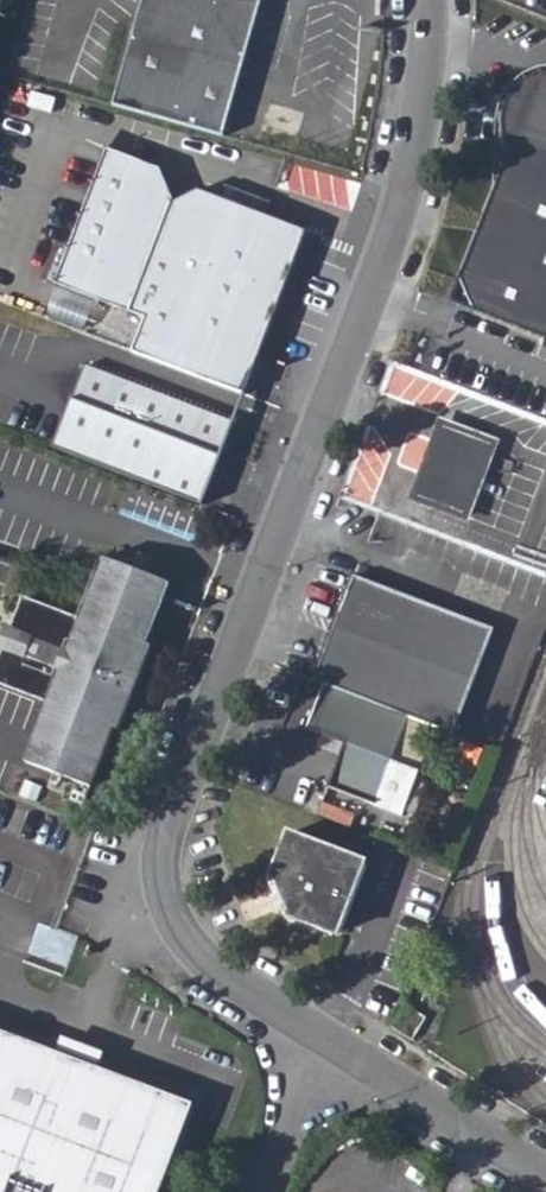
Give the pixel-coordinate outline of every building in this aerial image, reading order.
[(115,102),(224,134),(253,38),(231,0),(144,0),(115,102)] [(253,38),(264,2),(256,0),(231,0),(253,38)] [(545,76),(537,79),(529,83),(521,89),(513,96),(508,103),(505,112),(503,119),(504,129),(505,137),(508,143),(509,147),(512,151),(463,279),(477,310),(545,336),(545,76)] [(149,315),(138,347),(185,364),(252,390),(311,231),(207,191),(173,204),(167,176),(165,168),(109,147),(59,282),(149,315)] [(167,176),(173,204),(207,191),(167,176)] [(93,361),(61,446),(211,502),(242,418),(93,361)] [(441,435),(409,518),(471,541),(503,459),(441,435)] [(460,447),(439,453),(415,515),(468,535),(497,461),(460,447)] [(106,553),(83,613),(29,593),(21,597),(11,626),(21,630),(15,646),(5,642),(0,654),(0,679),(52,698),(29,759),(93,783),(116,722),(121,724),(152,640),(148,638),(171,577),(158,573),(106,553)] [(355,594),(316,699),(327,704),(381,724),(409,734),(421,738),(457,751),(496,646),(355,594)] [(21,630),(11,626),(5,642),(15,646),(21,630)] [(381,724),(327,704),(313,743),(320,757),(342,765),(329,805),(328,807),(405,834),(421,789),(405,783),(393,779),(409,734),(381,724)] [(421,738),(409,734),(393,779),(405,783),(421,738)] [(295,902),(290,919),(342,937),(370,858),(287,828),(267,883),(280,888),(295,902)] [(425,1021),(400,1010),(388,1035),(412,1049),(425,1021)] [(196,1102),(95,1065),(98,1057),(67,1046),(63,1054),(0,1031),(0,1191),(164,1191),(196,1102)]
